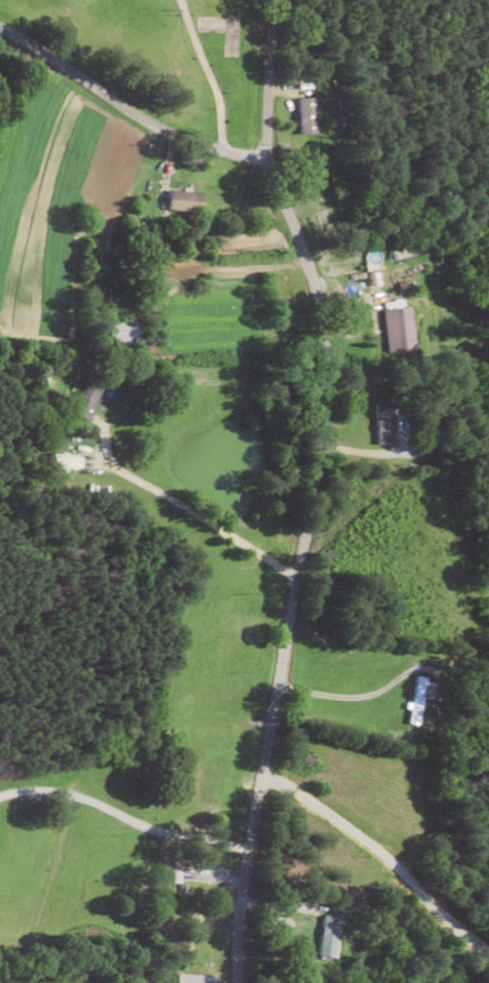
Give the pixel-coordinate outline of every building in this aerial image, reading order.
[(203,192),(167,192),(167,211),(203,211),(203,192)] [(384,309),(386,352),(413,350),(411,307),(384,309)] [(105,321),(105,347),(144,347),(144,321),(105,321)] [(89,420),(102,388),(84,380),(71,413),(89,420)] [(375,445),(394,445),(394,404),(375,404),(375,445)] [(79,471),(79,456),(56,456),(56,471),(79,471)] [(444,701),(447,683),(414,678),(407,723),(419,725),(423,698),(444,701)] [(340,917),(322,915),(319,956),(337,957),(340,917)] [(214,973),(175,973),(175,982),(214,982),(214,973)]
